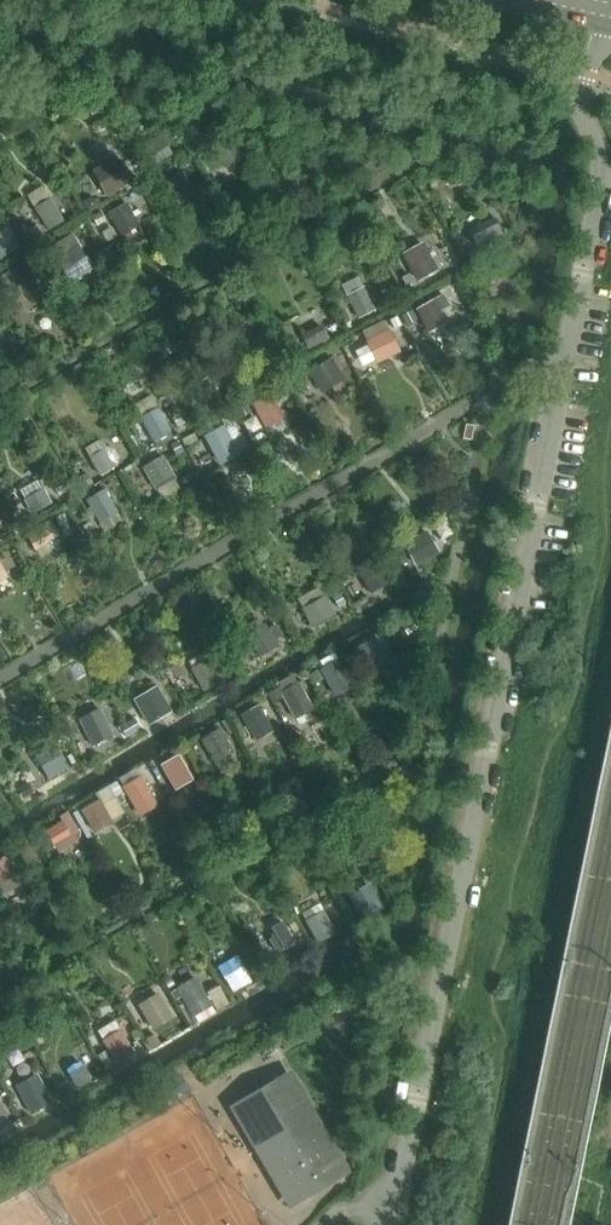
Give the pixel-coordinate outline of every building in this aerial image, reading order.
[(281,149),(288,161),(305,151),(298,139),(281,149)] [(149,151),(157,164),(173,154),(166,141),(149,151)] [(219,152),(227,165),(241,157),(234,144),(219,152)] [(107,193),(128,182),(114,156),(93,168),(107,193)] [(166,183),(176,200),(194,189),(184,172),(166,183)] [(64,220),(51,195),(35,204),(48,229),(64,220)] [(111,213),(122,234),(140,225),(128,204),(111,213)] [(494,219),(470,231),(478,246),(502,234),(494,219)] [(20,248),(8,228),(0,233),(0,259),(20,248)] [(86,257),(73,234),(51,247),(64,270),(86,257)] [(437,271),(431,260),(423,243),(403,254),(417,282),(422,279),(437,271)] [(1,277),(13,298),(31,289),(19,267),(1,277)] [(348,295),(360,317),(376,309),(364,287),(348,295)] [(420,307),(433,329),(450,319),(438,297),(420,307)] [(303,335),(311,348),(328,338),(321,325),(303,335)] [(400,352),(389,330),(367,341),(377,363),(400,352)] [(344,380),(332,359),(310,372),(322,393),(344,380)] [(223,402),(212,383),(196,391),(208,411),(223,402)] [(254,404),(266,426),(283,416),(271,395),(254,404)] [(170,430),(161,414),(158,407),(140,417),(153,440),(170,430)] [(240,455),(225,426),(205,437),(219,465),(240,455)] [(91,457),(101,474),(113,467),(104,449),(91,457)] [(165,456),(162,458),(143,469),(156,491),(177,479),(165,456)] [(118,512),(105,490),(87,500),(100,523),(118,512)] [(26,501),(33,514),(50,504),(44,491),(26,501)] [(28,534),(36,549),(59,536),(51,521),(28,534)] [(440,553),(431,536),(428,532),(403,545),(416,567),(424,563),(440,553)] [(382,559),(398,588),(408,582),(392,554),(382,559)] [(364,581),(372,593),(388,583),(381,571),(364,581)] [(336,617),(325,597),(303,609),(314,630),(333,618),(336,617)] [(406,623),(412,634),(429,624),(423,613),(406,623)] [(246,636),(259,657),(276,647),(264,626),(246,636)] [(358,649),(365,661),(381,652),(374,639),(358,649)] [(355,686),(340,659),(321,670),(336,697),(355,686)] [(193,668),(205,691),(221,682),(210,660),(193,668)] [(314,711),(298,683),(281,693),(296,721),(314,711)] [(144,712),(152,725),(168,715),(161,702),(144,712)] [(274,732),(260,706),(241,716),(256,743),(274,732)] [(115,737),(102,707),(78,718),(92,747),(115,737)] [(234,754),(220,729),(202,739),(215,764),(234,754)] [(73,769),(57,742),(36,754),(52,782),(73,769)] [(194,782),(178,754),(161,764),(169,777),(178,792),(194,782)] [(158,807),(140,776),(124,786),(142,816),(158,807)] [(114,823),(101,799),(82,810),(95,833),(114,823)] [(81,835),(71,818),(47,832),(60,853),(80,841),(77,837),(81,835)] [(14,874),(4,856),(0,858),(0,882),(14,874)] [(372,892),(355,902),(365,918),(381,909),(372,892)] [(323,912),(306,922),(319,944),(336,934),(323,912)] [(276,936),(270,940),(278,953),(294,943),(284,925),(273,932),(276,936)] [(242,969),(227,978),(234,991),(250,982),(242,969)] [(212,1006),(196,978),(179,988),(195,1015),(212,1006)] [(153,1032),(175,1019),(160,993),(138,1006),(153,1032)] [(121,1031),(103,1041),(116,1063),(133,1053),(121,1031)] [(80,1063),(68,1070),(77,1087),(90,1080),(80,1063)] [(263,1155),(291,1203),(345,1171),(289,1076),(242,1104),(269,1151),(263,1155)] [(38,1078),(20,1087),(32,1111),(51,1102),(38,1078)] [(0,1106),(0,1131),(11,1125),(0,1106)] [(47,1178),(39,1164),(27,1170),(36,1185),(47,1178)]
